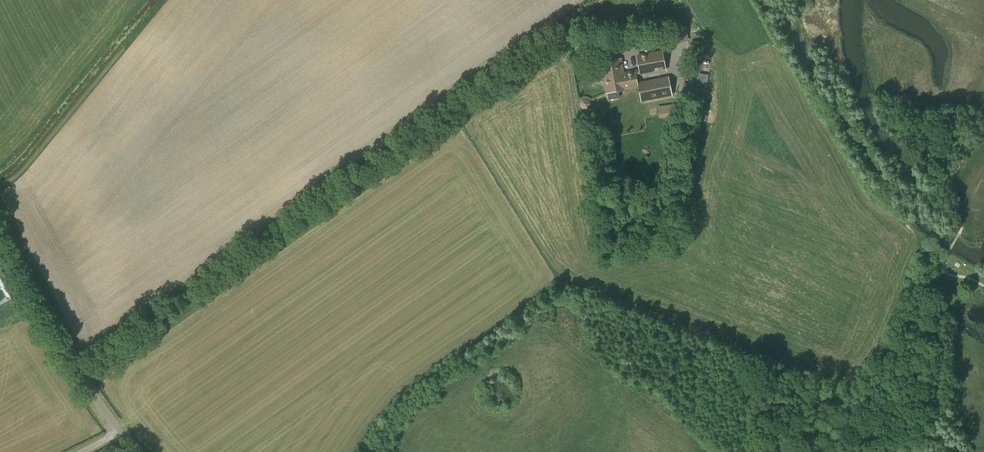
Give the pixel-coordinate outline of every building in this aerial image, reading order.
[(672,42),(686,40),(685,29),(671,31),(672,42)] [(635,70),(636,76),(666,70),(663,51),(633,57),(635,70)] [(638,84),(636,76),(635,70),(623,72),(621,59),(602,62),(607,92),(638,87),(638,84)] [(708,90),(709,73),(699,72),(698,89),(708,90)] [(638,87),(639,87),(641,102),(650,100),(670,96),(672,95),(669,78),(638,84),(638,87)] [(661,116),(672,114),(671,106),(660,108),(661,116)]
